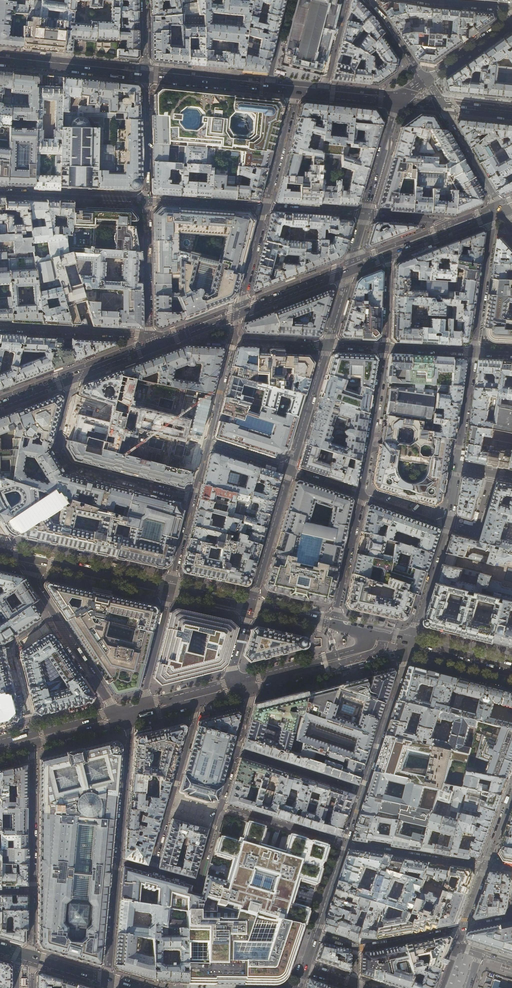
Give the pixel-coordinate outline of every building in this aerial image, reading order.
[(16,2),(0,0),(0,13),(13,13),(15,13),(16,2)] [(16,2),(15,13),(27,14),(29,1),(26,1),(25,6),(17,5),(18,0),(16,0),(16,2)] [(29,1),(27,14),(27,17),(31,18),(39,19),(41,0),(29,0),(29,1)] [(67,22),(68,11),(69,0),(64,0),(64,4),(46,2),(46,0),(41,0),(39,19),(45,19),(51,20),(51,18),(47,18),(48,10),(59,12),(58,19),(54,19),(54,20),(56,21),(67,22)] [(86,0),(69,0),(68,11),(74,12),(83,13),(85,11),(86,0)] [(86,0),(90,1),(89,8),(96,9),(96,8),(97,0),(86,0)] [(96,8),(102,8),(102,1),(112,1),(112,9),(111,9),(111,23),(96,22),(95,39),(117,40),(118,31),(118,12),(119,0),(97,0),(96,8)] [(138,0),(119,0),(118,12),(139,12),(138,2),(138,0)] [(162,0),(150,0),(151,2),(151,17),(165,17),(163,8),(161,8),(161,6),(161,5),(161,4),(163,5),(162,0)] [(163,5),(163,8),(165,17),(180,16),(180,9),(179,9),(175,10),(174,0),(162,0),(163,5)] [(197,3),(184,5),(182,7),(183,9),(182,9),(183,15),(204,15),(203,0),(197,0),(197,3)] [(204,15),(204,39),(203,50),(204,51),(212,51),(213,51),(215,52),(222,52),(225,21),(211,20),(211,13),(225,14),(227,0),(222,0),(221,5),(211,5),(211,0),(203,0),(204,15)] [(225,14),(238,15),(237,20),(249,22),(249,21),(246,21),(246,18),(249,18),(250,11),(251,7),(248,6),(248,4),(251,4),(252,0),(227,0),(225,14)] [(251,4),(251,7),(250,11),(258,13),(261,2),(270,4),(268,12),(267,12),(266,13),(260,12),(260,13),(267,15),(280,18),(283,8),(285,0),(252,0),(251,4)] [(294,63),(302,65),(310,67),(312,61),(319,62),(320,59),(325,60),(338,5),(335,4),(336,0),(298,0),(287,42),(285,50),(290,51),(289,55),(295,57),(294,63)] [(356,0),(354,0),(352,1),(350,8),(346,24),(341,42),(348,45),(352,39),(350,38),(351,34),(352,34),(352,36),(353,37),(362,24),(371,16),(363,8),(358,2),(356,0)] [(401,3),(396,2),(389,1),(383,0),(381,0),(379,2),(384,9),(386,13),(387,12),(394,9),(401,8),(401,3)] [(404,4),(401,3),(401,8),(394,9),(387,12),(388,13),(390,16),(391,19),(392,19),(398,16),(409,13),(408,4),(404,4)] [(427,7),(408,4),(409,13),(427,13),(433,13),(433,8),(427,7)] [(438,9),(433,8),(433,13),(427,13),(427,20),(431,20),(431,18),(433,18),(433,25),(428,25),(428,33),(449,35),(449,26),(449,20),(443,20),(443,9),(438,9)] [(443,9),(443,20),(449,20),(455,21),(454,31),(453,31),(452,30),(452,28),(451,28),(451,26),(449,26),(449,35),(453,35),(460,36),(463,11),(452,10),(443,9)] [(73,23),(74,12),(68,11),(67,22),(66,28),(69,28),(68,31),(66,31),(63,53),(73,54),(74,40),(86,41),(95,42),(95,39),(96,22),(90,21),(90,25),(73,23)] [(255,24),(258,13),(250,11),(249,18),(249,21),(249,22),(248,28),(261,32),(264,32),(276,35),(278,27),(280,18),(267,15),(264,26),(255,24)] [(475,20),(477,12),(471,11),(463,11),(460,36),(465,42),(473,36),(479,32),(474,25),(475,23),(475,20)] [(118,31),(121,31),(129,31),(139,32),(139,22),(139,12),(118,12),(118,31)] [(488,13),(477,12),(475,20),(476,21),(478,22),(477,23),(477,24),(476,25),(475,23),(474,25),(479,32),(489,25),(496,19),(495,13),(488,13)] [(10,15),(13,15),(13,13),(0,13),(0,25),(9,26),(10,15)] [(428,33),(428,25),(427,20),(427,13),(409,13),(398,16),(392,19),(395,23),(399,30),(403,36),(416,33),(428,33)] [(151,59),(154,62),(165,63),(171,64),(187,65),(187,39),(204,39),(204,15),(183,15),(180,16),(165,17),(151,17),(151,38),(151,59)] [(374,19),(371,16),(362,24),(353,37),(352,39),(348,45),(352,47),(361,32),(363,30),(367,34),(366,35),(367,36),(356,49),(362,51),(373,42),(370,39),(367,36),(369,34),(379,26),(374,19)] [(45,19),(39,19),(31,18),(30,23),(26,22),(26,27),(23,27),(22,38),(23,38),(22,48),(42,50),(63,53),(66,31),(63,30),(63,28),(66,28),(67,22),(56,21),(55,29),(53,30),(46,30),(45,27),(45,19)] [(248,28),(249,22),(237,20),(237,22),(231,22),(231,20),(225,20),(225,21),(222,52),(228,53),(226,69),(234,70),(242,71),(244,60),(239,59),(239,57),(244,57),(245,47),(248,28)] [(23,38),(22,38),(8,36),(9,26),(0,25),(0,46),(16,48),(22,48),(23,38)] [(382,29),(379,26),(369,34),(372,37),(370,39),(373,42),(381,36),(384,33),(382,29)] [(260,34),(261,32),(248,28),(245,47),(249,48),(256,49),(272,53),(274,45),(276,35),(264,32),(264,35),(260,34)] [(126,41),(126,50),(139,51),(139,42),(139,32),(129,31),(129,33),(121,33),(121,31),(118,31),(117,40),(126,41)] [(403,36),(407,40),(410,46),(422,46),(438,47),(440,47),(448,48),(449,42),(447,42),(447,44),(444,44),(444,38),(449,39),(449,38),(449,35),(428,33),(416,33),(403,36)] [(465,42),(460,36),(453,35),(453,38),(449,38),(449,39),(449,42),(448,48),(440,47),(440,50),(438,49),(438,56),(431,55),(428,54),(420,60),(421,61),(430,62),(434,63),(435,63),(448,54),(465,42)] [(390,49),(381,36),(373,42),(362,51),(368,55),(374,51),(376,54),(375,55),(374,54),(371,57),(372,58),(372,61),(396,65),(397,60),(390,49)] [(485,52),(493,62),(491,66),(499,66),(499,64),(498,62),(508,56),(511,62),(511,48),(505,38),(497,44),(485,52)] [(204,67),(204,51),(203,50),(204,39),(187,39),(187,65),(196,66),(204,67)] [(111,50),(110,42),(96,43),(96,53),(108,52),(108,55),(115,55),(115,50),(111,50)] [(356,49),(352,47),(348,45),(341,42),(337,59),(332,80),(341,81),(351,82),(352,71),(359,57),(358,57),(357,58),(357,55),(360,56),(362,51),(356,49)] [(438,49),(438,47),(422,46),(424,48),(416,54),(418,56),(420,58),(419,59),(420,60),(428,54),(427,52),(431,52),(431,55),(438,56),(438,49)] [(248,52),(249,48),(245,47),(244,57),(244,60),(242,71),(256,72),(266,73),(269,62),(272,53),(256,49),(256,52),(258,52),(257,55),(255,54),(254,58),(245,56),(245,54),(248,52)] [(122,52),(123,50),(117,50),(117,58),(129,59),(136,60),(139,58),(139,51),(126,50),(126,52),(122,52)] [(211,57),(212,51),(204,51),(204,67),(215,68),(226,69),(228,53),(222,52),(221,58),(218,57),(218,56),(215,56),(214,57),(211,57)] [(368,55),(362,51),(360,56),(359,57),(352,71),(351,82),(360,83),(370,84),(372,61),(372,58),(371,57),(368,55)] [(487,79),(491,66),(493,62),(485,52),(477,58),(467,65),(473,73),(473,74),(476,71),(482,72),(481,83),(472,82),(471,95),(476,95),(485,96),(487,79)] [(395,72),(396,65),(372,61),(370,84),(377,85),(386,79),(395,72)] [(467,65),(456,73),(447,79),(448,85),(450,91),(450,93),(459,94),(471,95),(472,82),(473,74),(473,73),(467,65)] [(508,67),(499,66),(491,66),(487,79),(485,96),(497,98),(505,98),(506,83),(498,82),(499,72),(507,73),(508,67)] [(11,93),(12,72),(2,71),(0,71),(0,94),(11,95),(11,93)] [(23,73),(12,72),(11,93),(28,94),(27,106),(10,106),(10,117),(10,120),(19,120),(19,118),(25,118),(25,120),(36,121),(37,75),(23,73)] [(34,190),(47,190),(60,191),(60,188),(62,112),(63,78),(51,76),(37,75),(36,121),(36,125),(36,128),(34,187),(34,190)] [(72,79),(63,78),(62,112),(68,112),(68,105),(69,97),(79,98),(80,96),(81,79),(72,79)] [(90,80),(81,79),(80,96),(87,97),(86,106),(78,106),(78,112),(94,113),(96,96),(95,96),(95,94),(94,93),(96,93),(97,81),(90,80)] [(108,82),(97,81),(96,93),(96,96),(94,113),(99,113),(100,103),(100,99),(108,100),(108,104),(109,104),(108,113),(115,113),(115,105),(116,92),(116,83),(108,82)] [(116,83),(116,92),(140,93),(140,92),(140,88),(137,85),(126,84),(116,83)] [(233,95),(225,95),(205,92),(185,90),(169,88),(161,87),(161,88),(161,89),(160,90),(158,92),(157,93),(155,95),(154,94),(154,95),(154,101),(154,111),(155,116),(152,116),(152,124),(153,137),(153,144),(168,145),(178,146),(188,147),(213,149),(213,147),(218,147),(217,150),(242,152),(241,168),(267,169),(269,162),(273,146),(278,128),(282,112),(283,107),(279,100),(269,99),(233,95)] [(140,99),(140,93),(116,92),(115,105),(140,106),(140,99)] [(10,117),(10,106),(11,95),(0,94),(0,116),(10,117)] [(325,114),(326,105),(315,104),(303,102),(300,105),(299,110),(297,119),(311,120),(312,116),(317,116),(317,120),(324,121),(324,116),(325,114)] [(140,112),(140,106),(115,105),(115,113),(124,113),(123,120),(140,120),(140,112)] [(329,145),(334,146),(334,144),(338,144),(338,146),(342,147),(344,147),(344,143),(351,144),(353,124),(353,119),(350,118),(351,116),(353,116),(354,108),(341,106),(326,105),(325,114),(328,114),(327,116),(324,116),(324,121),(322,145),(324,145),(325,141),(329,142),(329,145)] [(366,109),(354,108),(353,116),(353,119),(353,124),(358,124),(358,121),(366,122),(366,125),(381,126),(382,123),(383,122),(374,110),(366,109)] [(383,120),(377,110),(374,110),(383,122),(383,120)] [(68,112),(62,112),(60,188),(67,188),(69,188),(70,188),(70,187),(74,187),(74,188),(76,188),(76,187),(80,188),(82,188),(86,188),(87,188),(87,189),(90,189),(96,189),(97,171),(113,171),(114,145),(102,145),(103,118),(115,118),(115,113),(108,113),(99,113),(94,113),(78,112),(68,112)] [(432,116),(429,115),(419,114),(408,122),(400,128),(427,130),(441,131),(437,124),(432,116)] [(2,134),(3,133),(4,130),(3,129),(0,129),(1,127),(7,128),(6,138),(9,139),(10,127),(10,120),(10,117),(0,116),(0,133),(2,134)] [(311,120),(297,119),(295,124),(290,145),(288,154),(299,155),(302,155),(300,178),(300,188),(299,202),(310,203),(318,203),(320,180),(320,173),(322,145),(324,121),(317,120),(311,120)] [(479,121),(474,120),(462,119),(461,121),(459,124),(467,137),(473,149),(483,140),(480,136),(482,136),(483,136),(486,136),(487,137),(496,130),(496,122),(479,121)] [(141,120),(140,120),(123,120),(115,120),(114,145),(113,171),(113,178),(127,178),(127,191),(134,191),(136,191),(138,190),(139,189),(140,187),(141,186),(141,185),(141,179),(142,179),(142,175),(142,162),(142,148),(141,132),(141,120)] [(511,124),(496,122),(496,130),(507,149),(511,146),(511,124)] [(366,125),(358,124),(353,124),(351,144),(350,147),(359,148),(375,149),(378,137),(381,126),(366,125)] [(36,128),(32,128),(32,130),(14,129),(14,127),(10,127),(9,139),(9,144),(9,149),(0,148),(0,185),(21,186),(34,187),(36,128)] [(424,142),(427,130),(400,128),(396,142),(392,158),(400,159),(400,163),(410,164),(413,164),(415,164),(418,164),(419,157),(411,156),(410,155),(410,154),(409,154),(410,149),(412,149),(413,144),(412,144),(414,136),(422,138),(422,139),(423,139),(423,141),(422,141),(420,153),(434,154),(434,153),(428,143),(424,142)] [(428,143),(431,133),(437,143),(436,144),(438,147),(439,147),(448,162),(444,165),(445,166),(444,172),(447,172),(447,169),(463,160),(463,159),(448,131),(444,131),(441,131),(427,130),(424,142),(428,143)] [(482,164),(507,149),(496,130),(487,137),(483,140),(473,149),(477,156),(482,164)] [(167,163),(168,145),(153,144),(153,148),(153,158),(153,162),(163,163),(165,163),(167,163)] [(324,180),(320,180),(318,203),(322,203),(333,204),(338,205),(340,181),(340,172),(341,167),(341,161),(342,147),(338,146),(334,146),(329,145),(324,145),(322,145),(320,173),(322,173),(323,161),(325,161),(325,154),(336,155),(336,157),(338,158),(337,181),(335,181),(334,187),(324,186),(324,180)] [(213,166),(214,149),(213,149),(188,147),(178,146),(178,164),(182,164),(186,164),(198,165),(209,166),(211,166),(213,166)] [(507,149),(482,164),(486,170),(491,179),(511,166),(511,146),(507,149)] [(372,159),(375,149),(359,148),(358,153),(347,153),(349,147),(344,147),(342,147),(341,161),(369,170),(372,159)] [(299,160),(299,155),(288,154),(276,201),(277,203),(282,203),(282,187),(300,188),(300,178),(295,177),(299,160)] [(414,179),(413,195),(412,212),(421,213),(430,214),(432,190),(444,190),(449,191),(456,191),(456,190),(455,188),(453,186),(448,176),(447,174),(447,172),(444,172),(445,166),(444,165),(444,166),(437,165),(437,162),(438,162),(438,159),(437,159),(437,158),(436,158),(419,157),(418,164),(415,164),(415,166),(415,169),(414,179)] [(400,159),(392,158),(389,166),(382,190),(378,205),(380,208),(386,208),(390,208),(390,211),(402,212),(412,212),(413,195),(399,194),(397,194),(401,178),(414,179),(415,169),(410,168),(410,164),(400,163),(400,159)] [(447,174),(448,176),(452,172),(453,175),(450,176),(455,185),(453,186),(455,188),(473,177),(471,174),(466,165),(463,160),(447,169),(447,172),(447,174)] [(341,161),(341,167),(353,171),(349,184),(363,188),(366,178),(369,170),(341,161)] [(163,164),(163,163),(153,162),(153,178),(153,179),(152,179),(152,192),(154,195),(167,195),(180,196),(180,188),(180,186),(181,182),(179,182),(178,184),(178,185),(169,185),(170,181),(168,181),(168,170),(170,169),(179,170),(179,173),(180,175),(181,175),(182,167),(182,164),(178,164),(167,163),(165,163),(165,165),(163,164)] [(197,173),(198,165),(186,164),(186,167),(185,168),(183,168),(183,167),(182,167),(181,175),(181,182),(180,186),(183,186),(183,188),(180,188),(180,196),(189,197),(195,197),(196,183),(186,182),(187,172),(197,173)] [(209,167),(209,166),(198,165),(197,173),(207,173),(206,183),(196,183),(195,197),(204,198),(211,198),(211,189),(208,189),(208,188),(212,188),(213,169),(213,166),(211,166),(211,168),(210,168),(210,167),(209,167)] [(491,179),(497,189),(498,191),(510,184),(507,177),(511,174),(511,166),(491,179)] [(263,184),(267,169),(241,168),(237,167),(237,177),(235,200),(248,201),(259,202),(263,184)] [(235,200),(237,177),(227,176),(227,170),(213,169),(212,188),(211,189),(211,198),(215,199),(228,200),(235,200)] [(112,190),(113,178),(113,171),(97,171),(96,189),(103,190),(112,190)] [(455,188),(456,190),(456,191),(455,198),(457,198),(462,198),(477,199),(477,197),(484,196),(478,186),(473,177),(455,188)] [(113,178),(112,190),(119,190),(127,191),(127,178),(113,178)] [(345,183),(340,181),(338,205),(349,205),(355,206),(359,204),(361,197),(363,188),(349,184),(348,190),(346,191),(347,183),(345,183)] [(510,184),(498,191),(498,192),(499,193),(500,194),(502,195),(503,195),(511,192),(511,183),(510,184)] [(299,205),(299,202),(300,188),(282,187),(282,203),(288,204),(299,205)] [(439,195),(444,195),(444,190),(432,190),(430,214),(432,214),(443,215),(443,202),(436,201),(437,193),(439,194),(439,195)] [(455,215),(455,201),(455,199),(455,198),(456,191),(449,191),(450,191),(450,195),(451,195),(450,202),(443,202),(443,215),(448,215),(455,215)] [(456,216),(458,213),(475,206),(480,204),(483,198),(484,196),(477,197),(477,199),(462,198),(457,198),(455,198),(455,199),(455,201),(455,215),(456,216)] [(58,216),(59,200),(53,200),(47,200),(47,202),(50,230),(51,233),(51,234),(57,235),(57,227),(54,226),(54,215),(58,216)] [(66,201),(59,200),(58,216),(58,218),(66,219),(66,227),(57,227),(57,235),(66,236),(69,236),(69,232),(72,232),(72,227),(73,209),(73,201),(66,201)] [(28,202),(18,201),(5,201),(6,214),(7,232),(14,232),(14,235),(21,234),(23,234),(31,234),(30,228),(29,216),(28,213),(27,213),(26,212),(26,210),(28,210),(28,202)] [(38,202),(28,202),(28,210),(28,213),(29,216),(32,216),(35,216),(40,216),(43,217),(44,217),(45,227),(30,228),(31,234),(32,244),(47,242),(49,254),(46,255),(45,256),(45,257),(38,258),(38,257),(36,256),(34,256),(35,263),(52,258),(67,254),(66,236),(57,235),(51,234),(51,233),(48,233),(48,230),(50,230),(47,202),(38,202)] [(170,294),(170,284),(170,278),(179,278),(178,259),(186,261),(188,253),(178,250),(170,248),(170,232),(178,234),(178,233),(193,234),(193,226),(178,224),(178,208),(169,208),(161,207),(153,214),(153,217),(154,226),(154,236),(154,247),(154,258),(154,270),(154,281),(154,293),(154,308),(155,325),(160,328),(173,323),(179,321),(185,319),(182,311),(176,313),(175,312),(170,312),(170,300),(178,300),(177,299),(182,295),(183,285),(179,285),(179,293),(178,293),(177,293),(176,294),(175,293),(174,293),(173,293),(172,293),(171,294),(170,294)] [(82,209),(73,209),(72,227),(94,228),(94,224),(133,227),(137,227),(137,222),(137,217),(130,209),(121,209),(106,208),(86,208),(86,210),(82,209)] [(227,236),(233,212),(218,211),(198,210),(183,209),(178,208),(178,224),(193,226),(193,234),(227,236)] [(252,230),(254,221),(248,213),(243,213),(233,212),(227,236),(221,260),(221,261),(225,262),(217,296),(204,301),(202,301),(201,301),(202,304),(203,304),(206,311),(225,303),(228,302),(231,301),(235,296),(236,293),(238,284),(242,268),(246,255),(249,242),(252,230)] [(290,227),(291,214),(281,213),(273,212),(270,215),(267,228),(263,241),(286,247),(287,247),(289,241),(289,240),(289,235),(288,236),(287,236),(286,236),(285,241),(278,239),(277,237),(280,226),(282,225),(290,227),(288,232),(289,233),(290,227)] [(299,214),(291,214),(290,227),(302,228),(302,229),(303,230),(303,231),(305,231),(306,231),(307,230),(308,229),(308,228),(305,228),(306,215),(299,214)] [(315,215),(306,215),(305,228),(308,228),(308,229),(307,230),(306,231),(305,231),(304,239),(310,240),(317,240),(323,241),(323,237),(327,238),(327,235),(327,232),(328,230),(329,216),(323,216),(315,215)] [(332,217),(329,216),(328,230),(336,230),(337,219),(337,217),(332,217)] [(341,220),(337,219),(336,230),(328,230),(327,232),(336,235),(335,237),(348,241),(350,232),(353,224),(351,220),(346,220),(341,220)] [(393,238),(416,229),(415,226),(392,224),(375,222),(372,225),(369,234),(365,245),(367,247),(393,238)] [(134,230),(134,227),(133,227),(94,224),(94,228),(92,249),(137,252),(137,248),(136,248),(135,243),(136,243),(136,242),(135,242),(134,237),(135,236),(135,235),(134,235),(133,230),(134,230)] [(472,234),(467,236),(469,240),(467,241),(467,247),(469,247),(482,249),(483,240),(484,233),(483,232),(481,231),(479,231),(472,234)] [(178,250),(178,234),(170,232),(170,248),(178,250)] [(14,235),(7,235),(0,235),(0,242),(13,241),(14,253),(6,254),(6,252),(0,253),(0,259),(9,259),(28,258),(27,252),(33,252),(32,244),(31,234),(23,234),(21,234),(14,235)] [(469,260),(471,260),(470,264),(480,265),(481,257),(482,249),(469,247),(467,247),(467,241),(469,240),(467,236),(463,238),(457,240),(456,251),(456,254),(455,261),(468,263),(468,262),(469,261),(469,260)] [(327,240),(327,238),(323,237),(323,241),(317,240),(316,252),(315,253),(311,253),(309,251),(309,248),(310,240),(304,239),(304,242),(302,261),(307,261),(306,266),(302,265),(305,272),(317,268),(327,264),(325,259),(325,257),(322,256),(323,250),(326,251),(326,242),(327,240)] [(502,237),(498,238),(497,251),(495,263),(511,263),(511,248),(502,237)] [(457,240),(447,244),(436,248),(442,263),(444,263),(455,264),(455,261),(456,254),(453,253),(453,251),(456,251),(457,240)] [(286,247),(263,241),(260,255),(257,266),(271,269),(274,270),(280,271),(282,263),(284,255),(286,247)] [(304,242),(289,241),(287,247),(286,247),(284,255),(298,256),(297,264),(282,263),(280,271),(283,280),(293,277),(305,272),(302,265),(302,261),(304,242)] [(137,282),(137,277),(142,277),(142,266),(138,266),(138,260),(142,260),(142,252),(138,252),(137,252),(92,249),(71,248),(72,253),(75,264),(81,284),(82,288),(90,288),(90,285),(95,285),(95,289),(117,290),(142,291),(142,287),(142,283),(137,282)] [(425,252),(412,257),(414,261),(423,262),(426,262),(426,261),(431,260),(430,260),(430,261),(430,262),(431,262),(430,262),(429,281),(454,282),(454,278),(455,271),(455,268),(455,264),(444,263),(443,269),(440,269),(438,267),(442,267),(442,263),(436,248),(425,252)] [(217,296),(225,262),(221,261),(221,260),(216,259),(216,257),(200,253),(200,255),(189,252),(189,253),(188,253),(186,261),(178,259),(179,278),(179,285),(183,285),(182,295),(177,299),(178,300),(182,311),(185,319),(196,315),(206,311),(203,304),(202,304),(201,301),(202,301),(204,301),(217,296)] [(72,253),(67,254),(52,258),(59,284),(60,288),(71,324),(84,325),(88,325),(88,324),(87,324),(86,320),(85,319),(84,319),(79,320),(74,304),(81,302),(81,303),(86,301),(82,288),(81,284),(69,287),(63,267),(75,264),(72,253)] [(414,261),(412,257),(406,260),(399,262),(397,263),(394,266),(394,270),(394,278),(402,279),(409,279),(426,280),(429,281),(430,262),(426,262),(425,267),(423,267),(423,262),(414,261)] [(59,284),(52,258),(35,263),(35,269),(38,289),(44,288),(45,291),(49,290),(53,289),(52,286),(59,284)] [(468,263),(455,261),(455,264),(455,268),(463,269),(463,272),(455,271),(454,278),(477,282),(478,272),(480,265),(470,264),(470,266),(467,266),(468,263)] [(495,263),(494,270),(493,278),(501,279),(501,278),(511,279),(511,276),(508,276),(509,271),(510,271),(510,270),(511,270),(511,263),(495,263)] [(271,269),(257,266),(254,277),(251,289),(254,292),(272,285),(283,280),(280,271),(274,270),(272,278),(270,278),(269,277),(271,269)] [(9,271),(10,278),(10,285),(11,297),(12,321),(12,323),(27,323),(42,324),(41,313),(37,313),(36,310),(40,310),(38,292),(38,289),(35,269),(9,271)] [(382,283),(382,272),(379,270),(378,271),(372,273),(368,274),(359,278),(355,282),(353,290),(366,291),(367,284),(370,283),(369,291),(370,291),(381,291),(382,283)] [(450,293),(450,288),(453,289),(454,282),(429,281),(426,280),(425,291),(408,290),(409,279),(402,279),(394,278),(393,287),(393,297),(448,300),(452,300),(453,293),(450,293)] [(477,282),(454,278),(454,282),(453,289),(453,293),(452,300),(462,300),(461,303),(474,306),(475,294),(477,282)] [(501,278),(501,279),(493,278),(491,286),(489,303),(487,319),(485,327),(488,328),(488,331),(488,334),(488,336),(489,337),(491,339),(492,340),(495,342),(498,343),(506,343),(511,343),(511,279),(501,278)] [(71,326),(71,324),(60,288),(53,289),(49,290),(57,325),(60,325),(68,325),(71,326)] [(98,302),(99,290),(117,291),(117,290),(95,289),(90,288),(82,288),(86,301),(98,302)] [(329,306),(333,292),(330,289),(301,300),(273,311),(243,323),(241,328),(245,333),(265,334),(289,336),(317,337),(320,335),(323,326),(329,306)] [(49,290),(45,291),(38,292),(40,310),(41,313),(42,324),(48,324),(57,325),(49,290)] [(142,308),(142,291),(117,290),(117,291),(118,293),(118,294),(119,294),(123,294),(122,308),(119,308),(118,309),(118,312),(117,312),(117,313),(117,328),(130,329),(142,329),(142,308)] [(364,310),(364,313),(362,313),(362,322),(361,324),(361,339),(369,340),(375,340),(379,336),(380,332),(380,321),(381,299),(381,291),(370,291),(369,291),(366,291),(353,290),(351,295),(350,301),(351,301),(351,306),(362,307),(362,310),(364,310)] [(0,320),(12,321),(11,297),(0,298),(0,307),(2,307),(2,306),(2,301),(4,300),(4,299),(7,299),(8,309),(0,309),(0,320)] [(448,306),(448,300),(393,297),(393,305),(392,313),(409,314),(409,313),(411,313),(411,309),(409,309),(409,305),(428,306),(427,315),(444,317),(446,315),(447,313),(448,306)] [(462,300),(452,300),(448,300),(448,306),(453,306),(452,319),(453,320),(460,320),(461,303),(462,300)] [(362,313),(362,310),(362,307),(351,306),(351,301),(350,301),(345,318),(340,335),(342,338),(354,339),(361,339),(361,324),(360,324),(359,325),(359,326),(356,326),(355,326),(355,327),(354,326),(354,324),(355,325),(356,325),(357,324),(358,323),(358,322),(358,321),(357,320),(362,322),(362,313)] [(117,328),(117,313),(117,312),(99,312),(100,302),(98,302),(100,327),(109,328),(117,328)] [(472,318),(474,306),(461,303),(460,320),(459,344),(463,345),(465,345),(468,342),(472,318)] [(409,314),(392,313),(392,326),(391,338),(396,343),(404,343),(420,344),(420,329),(408,328),(409,314)] [(420,328),(420,329),(420,344),(427,344),(436,345),(437,319),(431,319),(430,328),(420,328)] [(447,320),(437,319),(436,345),(441,345),(446,345),(447,320)] [(459,344),(460,320),(453,320),(453,327),(456,327),(456,331),(455,332),(451,331),(450,330),(451,319),(447,319),(447,320),(446,345),(452,345),(459,346),(459,344)] [(1,334),(0,337),(0,362),(3,351),(4,350),(13,353),(14,354),(12,362),(18,364),(21,352),(25,337),(25,335),(13,335),(1,334)] [(40,337),(25,337),(21,352),(23,352),(28,352),(44,353),(44,356),(24,363),(25,363),(17,366),(12,385),(37,376),(53,370),(50,362),(52,353),(49,353),(49,349),(53,349),(56,338),(40,337)] [(61,338),(56,338),(53,349),(53,350),(56,350),(55,352),(52,352),(52,353),(50,362),(53,370),(64,365),(66,364),(73,362),(74,362),(71,355),(71,349),(66,349),(66,348),(62,348),(61,348),(61,338)] [(72,339),(71,349),(71,355),(74,362),(83,358),(85,357),(92,354),(98,352),(117,345),(116,341),(95,340),(82,340),(72,339)] [(173,350),(161,355),(166,370),(163,385),(166,385),(167,383),(168,383),(167,386),(183,389),(183,388),(184,381),(172,378),(174,369),(187,364),(187,365),(188,363),(189,357),(189,345),(186,345),(173,350)] [(196,391),(200,392),(201,388),(204,389),(203,392),(210,394),(212,394),(218,372),(224,350),(223,349),(221,347),(189,345),(189,357),(192,358),(192,363),(188,363),(187,365),(188,366),(189,366),(193,366),(193,365),(194,365),(194,364),(194,363),(201,364),(201,365),(197,383),(184,381),(183,388),(196,391)] [(269,350),(269,353),(263,353),(257,353),(258,347),(247,347),(239,346),(236,348),(234,356),(232,366),(256,372),(255,382),(281,389),(283,354),(283,350),(276,350),(269,350)] [(329,364),(326,374),(345,381),(346,378),(347,378),(349,378),(349,380),(349,381),(350,382),(351,383),(355,384),(355,383),(356,383),(358,381),(359,379),(360,379),(359,385),(360,386),(372,390),(374,376),(377,359),(373,355),(361,354),(344,354),(336,353),(332,356),(329,364)] [(289,354),(283,354),(281,389),(290,391),(295,375),(309,379),(313,367),(314,363),(308,355),(302,355),(289,354)] [(386,378),(386,380),(387,382),(388,382),(391,383),(409,383),(411,355),(401,355),(390,354),(386,378)] [(151,358),(139,363),(145,376),(144,381),(147,381),(148,375),(157,372),(158,374),(157,383),(163,385),(166,370),(161,355),(151,358)] [(420,356),(411,355),(409,383),(415,384),(424,384),(430,385),(432,356),(420,356)] [(442,357),(432,356),(430,385),(438,385),(451,386),(452,358),(442,357)] [(463,360),(454,359),(453,358),(452,358),(451,386),(462,386),(464,373),(465,362),(464,361),(463,360)] [(500,388),(504,360),(492,360),(481,359),(478,374),(477,387),(500,388)] [(504,360),(500,388),(499,397),(498,403),(509,405),(509,402),(502,400),(503,398),(509,399),(511,387),(505,386),(506,379),(508,379),(508,377),(511,378),(511,361),(509,360),(504,360)] [(4,389),(12,385),(17,366),(18,364),(12,362),(11,366),(10,366),(9,370),(0,374),(0,390),(4,389)] [(130,367),(118,371),(120,376),(144,381),(145,376),(139,363),(130,367)] [(231,371),(229,376),(255,382),(256,372),(232,366),(231,371)] [(113,406),(120,376),(118,371),(98,379),(82,385),(81,386),(81,387),(80,388),(79,395),(113,406)] [(357,410),(368,414),(370,401),(372,390),(360,386),(358,393),(342,388),(345,381),(326,374),(323,386),(319,398),(355,409),(357,410)] [(305,395),(307,387),(309,379),(295,375),(290,391),(305,395)] [(117,453),(122,434),(135,437),(130,456),(144,460),(148,461),(177,468),(178,464),(180,464),(181,463),(183,452),(188,434),(194,408),(198,396),(195,395),(196,391),(183,388),(183,389),(167,386),(166,385),(163,385),(157,383),(147,381),(144,381),(120,376),(113,406),(112,411),(111,411),(109,422),(78,414),(71,441),(85,445),(87,438),(103,442),(101,449),(117,453)] [(254,388),(255,382),(229,376),(227,385),(224,397),(250,404),(251,398),(239,395),(242,385),(254,388)] [(281,389),(255,382),(254,388),(264,391),(261,400),(251,398),(250,404),(275,411),(279,395),(290,398),(290,399),(291,401),(288,409),(286,409),(285,414),(298,417),(301,406),(305,395),(290,391),(281,389)] [(424,389),(424,384),(415,384),(415,388),(387,387),(390,388),(390,390),(389,390),(389,395),(392,396),(391,401),(390,408),(387,408),(386,413),(387,413),(429,419),(429,418),(431,403),(433,403),(433,399),(432,399),(432,396),(433,397),(433,396),(432,395),(433,390),(424,389)] [(462,386),(451,386),(438,385),(437,391),(437,392),(439,392),(439,391),(448,392),(447,395),(437,393),(436,396),(436,401),(459,404),(461,395),(462,386)] [(499,397),(500,388),(477,387),(476,391),(475,396),(474,408),(489,410),(497,411),(498,403),(499,397)] [(58,395),(56,395),(40,402),(15,411),(21,427),(20,436),(51,444),(57,420),(62,400),(62,398),(62,397),(61,396),(60,395),(59,395),(58,395)] [(295,428),(298,417),(285,414),(275,411),(250,404),(224,397),(222,404),(219,417),(216,430),(214,437),(215,439),(224,442),(247,449),(276,458),(280,460),(287,456),(289,448),(295,428)] [(319,448),(329,451),(331,452),(343,456),(348,457),(352,459),(360,461),(363,445),(365,433),(368,414),(357,410),(357,413),(355,413),(355,411),(355,409),(319,398),(316,409),(309,432),(305,444),(319,448)] [(459,404),(436,401),(435,408),(442,409),(442,415),(435,414),(436,411),(434,411),(433,418),(457,422),(458,414),(459,404)] [(498,403),(497,411),(495,421),(494,429),(493,437),(492,440),(511,444),(511,406),(509,405),(498,403)] [(488,420),(489,410),(474,408),(472,417),(471,425),(494,429),(495,421),(488,420)] [(20,436),(21,427),(15,411),(1,417),(0,417),(0,477),(3,478),(11,481),(20,436)] [(374,468),(373,473),(372,481),(372,483),(373,486),(376,491),(390,495),(418,503),(433,508),(442,502),(443,491),(444,484),(450,449),(451,439),(431,436),(431,431),(432,429),(432,425),(432,423),(433,420),(430,419),(429,419),(387,413),(386,414),(384,414),(383,419),(387,419),(386,426),(384,426),(382,437),(381,444),(378,443),(376,454),(375,460),(374,468)] [(433,418),(433,420),(432,423),(439,424),(440,426),(439,431),(438,432),(431,431),(431,436),(451,439),(454,439),(455,434),(456,426),(457,422),(433,418)] [(484,436),(493,437),(494,429),(471,425),(469,435),(468,443),(483,445),(484,436)] [(49,450),(51,444),(20,436),(11,481),(37,489),(50,493),(63,497),(64,494),(55,491),(56,487),(60,484),(66,486),(69,474),(63,473),(63,472),(56,460),(50,450),(49,450)] [(119,454),(117,453),(101,449),(85,445),(71,441),(67,440),(66,446),(67,450),(67,449),(72,457),(74,460),(80,462),(97,466),(103,468),(103,467),(119,472),(129,474),(153,480),(158,482),(159,482),(185,489),(186,488),(188,487),(189,487),(191,480),(192,476),(192,473),(193,473),(193,472),(177,468),(148,461),(147,465),(143,464),(144,460),(130,456),(127,456),(126,460),(122,459),(118,458),(119,454)] [(482,450),(483,445),(468,443),(467,452),(466,457),(468,460),(469,460),(476,462),(488,464),(491,447),(487,446),(486,450),(489,450),(488,452),(483,451),(483,450),(482,450)] [(315,460),(319,448),(305,444),(302,454),(298,467),(313,472),(323,475),(327,477),(331,452),(329,451),(326,464),(315,460)] [(491,447),(488,464),(498,466),(510,468),(511,461),(511,451),(491,446),(491,447)] [(212,484),(213,482),(217,483),(216,488),(235,492),(247,495),(247,493),(248,493),(249,493),(249,492),(251,492),(254,482),(255,477),(252,476),(253,473),(256,475),(259,467),(253,465),(214,452),(210,454),(206,469),(202,484),(214,487),(214,485),(212,484)] [(340,466),(343,456),(331,452),(327,477),(333,479),(340,481),(342,474),(339,472),(340,470),(338,469),(339,466),(340,466)] [(345,467),(348,457),(343,456),(340,466),(339,468),(341,469),(343,469),(343,471),(342,474),(340,481),(347,483),(356,486),(359,467),(360,461),(352,459),(352,461),(354,462),(353,469),(345,467)] [(259,467),(256,475),(255,477),(254,482),(258,483),(264,484),(277,489),(279,481),(281,474),(270,471),(259,467)] [(93,498),(91,506),(97,508),(102,510),(109,485),(69,474),(66,486),(64,494),(63,497),(64,498),(70,500),(77,502),(79,494),(93,498)] [(460,515),(472,518),(475,508),(481,489),(484,478),(474,476),(466,475),(463,477),(462,485),(459,504),(458,512),(460,515)] [(8,532),(10,534),(11,534),(13,535),(15,535),(15,536),(65,503),(63,500),(64,498),(63,497),(50,493),(48,499),(43,503),(38,501),(39,501),(37,489),(11,481),(3,478),(3,480),(0,480),(0,520),(2,523),(3,525),(4,525),(5,528),(6,530),(7,530),(8,531),(9,532),(8,532)] [(286,595),(286,596),(306,600),(307,599),(312,600),(324,603),(325,603),(327,603),(327,602),(329,602),(331,600),(331,598),(334,586),(340,556),(345,536),(350,511),(353,500),(351,497),(337,493),(309,484),(298,480),(294,482),(286,511),(272,558),(265,583),(264,584),(264,586),(265,586),(265,588),(266,589),(268,590),(269,591),(280,594),(286,595)] [(510,483),(498,481),(494,495),(490,508),(511,513),(511,484),(510,483)] [(258,483),(254,482),(251,492),(250,496),(273,502),(275,495),(277,489),(264,484),(261,494),(255,492),(258,483)] [(214,487),(202,484),(201,487),(200,493),(199,499),(213,502),(214,499),(215,493),(216,493),(216,495),(217,495),(218,496),(228,499),(227,502),(233,503),(235,492),(216,488),(214,487)] [(109,485),(102,510),(112,513),(114,504),(128,508),(129,502),(132,491),(132,490),(125,489),(117,487),(109,485)] [(132,491),(129,502),(167,514),(167,515),(181,519),(182,514),(183,510),(182,510),(181,509),(180,508),(179,507),(179,506),(178,505),(178,503),(179,502),(172,501),(155,496),(152,495),(149,495),(132,491)] [(214,499),(213,502),(228,505),(225,516),(237,519),(265,528),(267,521),(269,515),(256,511),(250,510),(246,508),(250,496),(247,495),(235,492),(233,503),(227,502),(214,499)] [(273,502),(250,496),(246,508),(250,510),(251,508),(253,509),(255,502),(259,503),(257,509),(256,508),(256,511),(269,515),(271,509),(273,502)] [(213,502),(199,499),(197,503),(196,509),(210,512),(225,516),(228,505),(213,502)] [(70,500),(65,503),(15,536),(47,543),(60,545),(73,548),(87,551),(100,554),(115,557),(123,525),(125,517),(124,517),(113,513),(112,513),(102,510),(97,508),(91,506),(88,506),(78,502),(77,502),(70,500)] [(178,529),(181,519),(167,515),(167,514),(129,502),(128,508),(127,511),(125,517),(123,525),(129,527),(130,526),(176,538),(178,529)] [(382,524),(387,526),(393,512),(381,508),(370,504),(367,506),(364,518),(361,532),(368,533),(384,537),(385,533),(377,531),(378,526),(380,526),(381,526),(382,525),(382,524)] [(490,508),(486,524),(481,541),(501,546),(511,549),(511,541),(504,539),(506,533),(507,527),(509,521),(511,521),(511,513),(490,508)] [(210,512),(196,509),(194,516),(192,525),(224,533),(224,534),(230,535),(232,536),(234,532),(237,519),(225,516),(222,528),(207,525),(208,523),(210,524),(211,519),(209,518),(210,512)] [(393,512),(387,526),(385,533),(384,537),(383,539),(391,541),(395,530),(419,539),(415,548),(432,553),(435,543),(439,529),(408,517),(393,512)] [(264,532),(265,528),(237,519),(234,532),(246,535),(247,531),(263,536),(264,532)] [(174,546),(176,538),(130,526),(129,527),(123,525),(115,557),(128,560),(151,565),(164,568),(169,564),(171,558),(174,546)] [(222,542),(224,534),(224,533),(192,525),(190,531),(189,538),(215,544),(215,541),(222,542)] [(247,531),(246,535),(244,539),(260,544),(262,539),(263,536),(247,531)] [(246,535),(234,532),(232,536),(236,537),(235,542),(234,546),(232,552),(241,554),(237,566),(234,567),(228,565),(223,581),(236,584),(244,586),(249,582),(252,573),(258,552),(260,544),(244,539),(246,535)] [(383,539),(384,537),(368,533),(367,537),(366,539),(367,539),(366,542),(365,543),(366,543),(366,544),(365,546),(365,545),(365,546),(365,549),(364,549),(364,551),(363,555),(388,561),(391,561),(394,544),(395,542),(391,541),(383,539)] [(450,542),(447,552),(449,553),(458,555),(490,563),(493,564),(495,565),(496,561),(501,546),(481,541),(473,539),(467,537),(456,534),(453,533),(450,542)] [(215,541),(215,544),(189,538),(181,567),(183,570),(184,573),(186,573),(201,576),(208,578),(223,581),(228,565),(228,564),(227,563),(226,562),(228,552),(232,553),(234,546),(235,542),(227,540),(228,537),(229,537),(230,535),(224,534),(222,542),(215,541)] [(397,545),(394,544),(391,561),(395,563),(399,552),(410,555),(407,566),(426,572),(428,563),(432,553),(415,548),(414,548),(409,546),(397,542),(397,545)] [(501,546),(496,561),(506,564),(507,563),(507,562),(508,561),(510,561),(511,561),(511,549),(501,546)] [(457,558),(458,555),(449,553),(448,555),(449,555),(449,556),(448,556),(448,558),(446,562),(447,562),(446,563),(445,563),(445,564),(453,566),(454,566),(455,565),(456,561),(457,558)] [(391,561),(388,561),(363,555),(356,554),(354,564),(352,574),(385,584),(387,577),(389,567),(391,561)] [(400,564),(395,563),(391,561),(389,567),(387,577),(406,584),(404,591),(413,594),(418,595),(422,585),(426,572),(407,566),(402,565),(400,564)] [(445,564),(443,564),(440,574),(438,582),(470,590),(477,592),(487,594),(488,591),(488,590),(491,580),(492,576),(454,566),(453,566),(445,564)] [(25,579),(22,575),(5,572),(0,570),(0,586),(1,587),(2,589),(2,592),(0,593),(0,595),(25,579)] [(385,584),(352,574),(349,589),(347,598),(348,599),(347,600),(346,601),(346,603),(346,605),(346,606),(347,608),(349,609),(351,609),(353,609),(354,610),(357,610),(384,616),(396,619),(396,618),(397,619),(398,619),(401,620),(402,619),(404,619),(405,618),(406,616),(406,615),(406,613),(406,612),(407,612),(409,606),(413,594),(404,591),(406,584),(387,577),(385,584)] [(38,599),(34,594),(29,585),(25,579),(0,595),(0,617),(3,622),(32,603),(38,599)] [(508,588),(503,587),(502,586),(501,585),(501,584),(502,582),(501,582),(491,580),(488,590),(490,591),(490,592),(488,591),(487,594),(502,598),(505,599),(511,601),(511,589),(508,588)] [(89,616),(99,619),(99,618),(152,632),(156,620),(158,610),(156,607),(155,604),(143,602),(136,600),(105,593),(71,586),(46,581),(43,586),(53,600),(62,614),(66,620),(73,616),(74,618),(84,611),(88,616),(89,616)] [(432,626),(433,627),(445,630),(446,631),(455,633),(462,635),(465,626),(461,626),(462,623),(465,624),(473,594),(470,593),(470,590),(438,582),(431,603),(427,617),(428,618),(427,618),(426,620),(426,621),(425,622),(426,623),(426,624),(427,625),(428,626),(429,626),(430,626),(431,626),(432,626)] [(465,626),(462,635),(468,636),(474,638),(477,639),(494,643),(505,602),(502,601),(502,598),(487,594),(477,592),(476,595),(473,594),(465,624),(469,625),(468,627),(465,626)] [(505,599),(505,602),(494,643),(511,648),(511,625),(508,624),(509,619),(511,611),(511,601),(505,599)] [(3,622),(0,624),(0,644),(3,643),(7,640),(8,640),(16,634),(35,622),(37,621),(39,619),(40,615),(34,606),(32,603),(3,622)] [(232,641),(236,627),(228,620),(210,616),(203,615),(197,613),(175,609),(169,613),(158,659),(153,677),(160,684),(172,681),(190,676),(209,672),(220,669),(222,667),(226,663),(231,646),(231,644),(232,643),(232,641)] [(118,694),(127,692),(138,689),(142,674),(148,648),(152,632),(99,618),(99,619),(98,624),(92,622),(89,616),(88,616),(84,611),(74,618),(73,616),(66,620),(69,626),(79,641),(87,653),(93,661),(98,658),(99,660),(99,659),(103,660),(109,662),(108,665),(111,666),(109,674),(108,674),(110,677),(105,680),(106,682),(113,692),(113,693),(114,694),(116,695),(117,694),(118,694)] [(445,630),(433,627),(432,626),(431,626),(430,626),(429,626),(428,626),(427,625),(426,630),(445,635),(446,631),(445,630)] [(301,636),(299,637),(299,636),(287,633),(269,629),(258,627),(256,626),(253,628),(250,630),(246,644),(245,647),(244,650),(243,655),(249,662),(266,657),(274,655),(285,653),(299,649),(299,648),(300,648),(302,648),(304,648),(305,647),(306,646),(307,644),(307,642),(307,641),(307,640),(306,638),(305,638),(304,637),(302,636),(301,636)] [(51,633),(49,633),(48,633),(46,634),(40,638),(29,645),(22,649),(21,650),(20,652),(20,654),(20,655),(23,669),(31,700),(33,707),(34,711),(40,714),(54,711),(68,707),(82,704),(90,702),(92,696),(84,683),(83,681),(60,646),(53,634),(51,633)] [(1,724),(16,720),(18,715),(18,714),(14,696),(5,664),(3,653),(1,646),(0,644),(0,724),(1,724)] [(443,675),(434,672),(410,666),(405,684),(399,702),(443,713),(451,715),(453,709),(457,693),(456,693),(454,688),(454,685),(455,686),(455,685),(459,686),(461,679),(457,678),(455,678),(449,676),(443,675)] [(371,672),(372,676),(385,673),(393,671),(392,669),(390,667),(371,672)] [(297,755),(306,758),(322,763),(319,772),(349,782),(356,784),(357,784),(365,759),(368,750),(376,726),(380,711),(388,687),(393,671),(385,673),(372,676),(370,677),(362,679),(345,683),(323,688),(307,693),(305,699),(305,703),(303,710),(303,711),(302,715),(299,726),(297,733),(281,728),(276,743),(272,741),(266,739),(265,739),(260,738),(264,723),(250,719),(249,723),(245,738),(270,746),(286,751),(295,754),(297,755)] [(492,687),(486,686),(477,683),(473,682),(461,679),(459,686),(455,685),(455,686),(454,685),(454,688),(456,693),(457,693),(453,709),(451,715),(479,722),(497,727),(499,720),(491,718),(495,703),(503,705),(507,691),(501,690),(492,687)] [(69,711),(92,705),(92,702),(94,696),(85,682),(84,683),(92,696),(90,702),(82,704),(68,707),(69,711)] [(507,691),(503,705),(511,707),(511,692),(507,691)] [(303,694),(298,695),(300,703),(294,705),(295,709),(300,708),(298,714),(301,715),(302,715),(303,711),(303,710),(305,703),(305,699),(307,693),(303,694)] [(14,696),(18,714),(22,713),(18,695),(14,696)] [(253,711),(250,719),(264,723),(267,713),(272,714),(272,715),(272,716),(272,717),(273,717),(273,718),(274,719),(276,719),(277,718),(278,718),(278,717),(279,716),(284,717),(281,728),(297,733),(299,726),(295,725),(297,717),(301,715),(298,714),(300,708),(295,709),(294,705),(300,703),(298,695),(297,695),(290,697),(286,698),(264,703),(254,706),(253,711)] [(397,709),(393,721),(397,722),(398,722),(409,725),(412,712),(423,715),(420,728),(434,732),(435,729),(437,722),(440,723),(440,721),(441,719),(443,713),(399,702),(397,709)] [(199,721),(198,725),(234,735),(235,730),(236,726),(240,713),(237,710),(217,715),(209,717),(201,719),(199,721)] [(476,732),(479,722),(451,715),(443,713),(441,719),(455,722),(450,744),(442,742),(442,741),(436,739),(434,747),(470,755),(473,743),(467,741),(469,732),(476,734),(476,732)] [(499,720),(497,727),(503,728),(511,730),(511,724),(499,720)] [(391,727),(388,737),(395,738),(395,736),(399,737),(399,739),(425,745),(425,741),(429,742),(428,746),(434,747),(436,739),(436,737),(437,737),(437,736),(436,735),(435,734),(434,734),(434,733),(434,732),(420,728),(418,736),(407,733),(409,725),(398,722),(397,722),(393,721),(391,727)] [(174,726),(161,729),(164,739),(180,744),(182,737),(185,727),(182,724),(174,726)] [(210,798),(216,800),(220,785),(226,764),(234,735),(198,725),(188,759),(179,790),(185,791),(185,794),(187,794),(186,795),(187,796),(188,796),(193,797),(194,798),(197,798),(199,799),(200,800),(200,799),(206,801),(207,801),(207,800),(209,801),(210,798)] [(503,728),(498,740),(476,732),(476,734),(473,743),(470,755),(490,763),(485,776),(509,781),(511,773),(511,730),(503,728)] [(133,755),(132,773),(159,775),(159,776),(163,777),(162,779),(170,782),(173,771),(178,752),(180,744),(164,739),(161,729),(151,731),(149,732),(137,735),(135,738),(133,755)] [(399,739),(395,738),(388,737),(382,755),(376,773),(410,780),(409,784),(424,787),(440,791),(443,792),(445,785),(446,785),(451,760),(468,764),(470,755),(434,747),(428,746),(425,745),(399,739)] [(254,752),(267,756),(270,746),(245,738),(244,742),(242,747),(243,748),(254,752)] [(39,801),(39,811),(115,817),(116,801),(118,786),(119,772),(120,756),(121,748),(121,745),(120,744),(118,742),(116,741),(115,741),(113,742),(111,742),(109,742),(100,745),(82,749),(81,749),(80,750),(78,750),(77,750),(75,751),(72,752),(72,751),(71,752),(68,753),(67,752),(67,753),(59,755),(40,760),(40,772),(39,785),(39,801)] [(274,758),(283,761),(286,751),(270,746),(267,756),(274,758)] [(293,764),(303,767),(306,758),(297,755),(296,757),(296,756),(295,758),(293,757),(295,754),(286,751),(283,761),(293,764)] [(236,769),(233,780),(248,784),(252,770),(254,771),(256,772),(254,777),(256,778),(255,780),(254,779),(253,783),(252,783),(251,783),(250,783),(249,784),(249,785),(258,788),(265,766),(255,762),(240,757),(240,758),(236,769)] [(312,770),(319,772),(322,763),(306,758),(303,767),(312,770)] [(18,765),(12,767),(12,784),(16,784),(16,797),(27,797),(27,781),(27,763),(26,763),(21,764),(19,765),(18,765)] [(468,765),(466,772),(476,774),(477,770),(470,769),(471,765),(468,765)] [(265,766),(258,788),(252,809),(263,813),(274,816),(277,808),(276,808),(280,794),(287,773),(278,770),(265,766)] [(1,770),(1,797),(11,797),(12,784),(12,767),(10,767),(9,768),(1,770)] [(485,776),(476,774),(466,772),(462,788),(463,789),(468,790),(466,796),(465,803),(481,806),(481,807),(497,813),(500,805),(506,788),(509,781),(485,776)] [(131,782),(130,791),(148,793),(147,796),(157,797),(159,779),(159,776),(159,775),(132,773),(131,782)] [(280,794),(301,801),(308,779),(297,776),(287,773),(280,794)] [(393,844),(393,847),(400,848),(418,851),(422,852),(433,814),(435,807),(433,806),(432,811),(419,808),(424,787),(409,784),(410,780),(376,773),(372,785),(365,806),(360,821),(358,827),(372,830),(376,817),(400,821),(393,844)] [(162,779),(159,779),(157,797),(157,799),(164,801),(167,791),(170,782),(162,779)] [(301,801),(322,807),(328,786),(318,783),(308,779),(301,801)] [(231,790),(227,802),(228,802),(242,806),(252,809),(258,788),(249,785),(248,784),(233,780),(231,790)] [(451,786),(446,785),(445,785),(443,792),(440,791),(437,800),(449,804),(453,792),(449,791),(451,786)] [(350,805),(353,794),(341,790),(328,786),(322,807),(347,815),(350,805)] [(441,833),(438,845),(435,854),(443,855),(452,857),(462,814),(459,813),(464,795),(466,796),(468,790),(463,789),(462,792),(459,791),(460,788),(454,787),(453,792),(455,792),(450,811),(448,810),(441,833)] [(129,800),(128,808),(138,809),(142,810),(141,811),(143,812),(146,799),(144,799),(144,800),(143,800),(143,796),(145,796),(145,798),(147,798),(147,796),(148,793),(130,791),(129,800)] [(276,808),(277,808),(274,816),(284,819),(295,822),(297,815),(301,801),(280,794),(276,808)] [(157,797),(147,796),(147,798),(146,799),(143,812),(142,815),(159,820),(162,810),(164,801),(157,799),(157,797)] [(27,802),(27,797),(16,797),(11,797),(1,797),(1,807),(27,808),(27,802)] [(297,815),(295,822),(305,825),(315,828),(317,821),(318,821),(322,807),(301,801),(297,815)] [(470,859),(471,857),(472,849),(473,847),(474,843),(468,842),(467,851),(460,850),(463,833),(472,834),(472,835),(472,836),(473,837),(474,837),(475,837),(481,807),(481,806),(465,803),(462,814),(452,857),(461,858),(469,860),(470,859)] [(27,821),(27,808),(1,807),(1,813),(11,813),(11,828),(0,827),(0,830),(0,834),(27,834),(27,821)] [(339,836),(340,835),(343,825),(347,815),(322,807),(318,821),(317,821),(315,828),(327,832),(339,836)] [(428,853),(435,854),(438,845),(434,845),(434,846),(429,845),(433,831),(441,833),(448,810),(448,808),(445,807),(443,817),(433,814),(422,852),(428,853)] [(475,858),(480,858),(483,851),(487,841),(493,823),(497,813),(481,807),(475,837),(474,843),(473,847),(475,848),(474,850),(472,849),(471,857),(475,858)] [(127,818),(126,829),(137,829),(139,822),(138,822),(138,824),(137,824),(137,820),(139,820),(139,817),(140,817),(140,814),(138,814),(138,809),(128,808),(127,818)] [(102,962),(102,963),(104,948),(105,931),(107,914),(108,897),(109,881),(111,865),(112,848),(114,833),(115,817),(39,811),(39,848),(38,874),(38,896),(38,913),(38,930),(38,943),(41,947),(40,948),(54,952),(59,953),(59,954),(62,955),(62,954),(65,955),(65,956),(68,956),(70,956),(70,957),(75,958),(78,959),(81,960),(82,959),(88,961),(100,965),(100,964),(102,962)] [(137,829),(136,834),(153,839),(156,830),(159,820),(142,815),(139,822),(137,829)] [(509,826),(508,825),(508,827),(506,833),(505,836),(504,837),(504,838),(501,847),(503,847),(511,849),(511,816),(509,826)] [(380,842),(393,844),(400,821),(376,817),(372,830),(369,840),(380,842)] [(159,867),(163,868),(184,874),(193,877),(193,876),(201,851),(207,828),(189,823),(187,822),(177,819),(173,818),(172,818),(169,830),(162,854),(158,866),(159,867)] [(236,860),(234,868),(260,875),(267,851),(259,848),(265,827),(261,826),(256,825),(251,823),(248,822),(241,843),(220,836),(219,842),(216,851),(215,854),(236,860)] [(368,843),(369,840),(372,830),(358,827),(356,832),(354,841),(362,842),(368,843)] [(126,838),(125,848),(132,848),(134,842),(135,839),(136,834),(137,829),(126,829),(126,838)] [(0,834),(0,848),(26,848),(26,839),(27,834),(0,834)] [(146,863),(150,851),(153,839),(136,834),(135,839),(137,840),(137,841),(138,841),(138,840),(141,841),(140,844),(134,842),(132,848),(125,848),(124,852),(124,857),(135,861),(146,863)] [(283,856),(267,851),(260,875),(250,914),(250,915),(254,916),(255,915),(280,920),(288,922),(288,921),(298,923),(304,925),(307,917),(309,911),(309,909),(288,903),(295,877),(316,884),(317,881),(327,846),(324,845),(315,842),(308,840),(289,835),(283,856)] [(503,847),(502,850),(501,854),(506,862),(511,863),(511,849),(503,847)] [(28,848),(26,848),(0,848),(0,850),(0,856),(8,856),(8,863),(15,863),(28,864),(28,856),(28,848)] [(349,854),(348,857),(372,861),(373,854),(365,853),(351,850),(350,851),(349,854)] [(381,855),(373,854),(372,861),(384,862),(386,856),(381,855)] [(384,862),(372,861),(348,857),(344,871),(340,882),(361,888),(359,896),(362,898),(373,901),(389,906),(396,908),(405,911),(409,912),(410,909),(413,910),(414,909),(415,910),(418,903),(414,902),(415,899),(416,899),(417,899),(418,898),(418,897),(418,896),(418,895),(417,895),(416,894),(417,892),(421,893),(421,891),(425,881),(420,880),(420,883),(417,882),(418,880),(407,876),(402,875),(401,874),(395,873),(389,871),(389,872),(387,871),(388,867),(390,867),(393,857),(390,856),(386,856),(384,862)] [(400,858),(393,857),(390,867),(389,871),(395,873),(396,870),(402,871),(401,874),(402,875),(407,859),(400,858)] [(418,861),(407,859),(402,875),(407,876),(407,872),(412,873),(412,875),(415,876),(415,873),(423,874),(420,880),(425,881),(430,864),(430,863),(418,861)] [(8,885),(15,885),(15,873),(15,866),(15,863),(8,863),(0,863),(0,885),(8,885)] [(28,874),(28,864),(15,863),(15,866),(18,866),(18,873),(15,873),(15,885),(20,886),(27,886),(28,885),(28,874)] [(440,866),(430,864),(425,881),(430,882),(432,878),(435,879),(435,881),(439,882),(439,881),(445,882),(444,887),(443,892),(445,893),(446,892),(453,868),(440,866)] [(473,879),(475,875),(471,869),(464,868),(453,867),(453,868),(446,892),(450,893),(450,892),(467,895),(469,890),(473,879)] [(203,887),(202,891),(203,891),(199,901),(203,902),(201,911),(202,911),(217,911),(217,906),(250,914),(260,875),(234,868),(229,885),(225,884),(226,882),(207,877),(206,878),(203,887)] [(200,932),(200,963),(188,963),(188,984),(202,985),(229,985),(243,985),(243,984),(253,984),(272,984),(276,984),(278,983),(281,982),(283,980),(285,979),(287,977),(288,973),(290,968),(299,941),(304,926),(254,916),(250,915),(250,914),(217,906),(217,911),(202,911),(201,911),(203,902),(199,901),(203,891),(202,891),(167,881),(133,871),(123,869),(122,877),(121,893),(120,902),(187,912),(187,930),(187,932),(200,932)] [(489,878),(487,884),(498,886),(499,886),(499,887),(499,890),(502,890),(503,875),(497,874),(491,873),(489,878)] [(503,875),(502,890),(501,894),(509,895),(511,888),(511,882),(511,881),(511,880),(510,879),(509,877),(508,876),(506,875),(503,875)] [(359,896),(361,888),(340,882),(339,886),(338,890),(359,896)] [(485,888),(483,896),(489,896),(490,895),(495,895),(496,893),(501,894),(502,890),(499,890),(499,887),(499,886),(498,886),(487,884),(485,888)] [(336,894),(335,898),(360,906),(362,898),(359,896),(338,890),(336,894)] [(427,902),(429,903),(435,905),(437,905),(441,907),(444,898),(435,895),(435,893),(431,891),(430,894),(421,891),(421,893),(419,899),(427,902)] [(428,930),(439,928),(445,911),(445,908),(447,909),(449,901),(448,901),(447,904),(444,903),(445,899),(448,900),(448,899),(450,893),(446,892),(445,893),(444,898),(441,907),(437,905),(434,914),(424,911),(427,902),(419,899),(418,903),(415,910),(414,914),(419,916),(418,919),(416,924),(413,933),(428,930)] [(461,910),(467,895),(450,892),(450,893),(448,899),(452,900),(452,901),(453,902),(452,902),(451,904),(450,904),(449,905),(449,906),(449,908),(450,909),(449,911),(448,912),(445,911),(439,928),(450,926),(456,925),(461,910)] [(495,917),(499,916),(501,894),(496,893),(495,895),(490,895),(489,896),(483,896),(480,904),(474,918),(477,920),(483,919),(495,917)] [(505,914),(506,914),(508,901),(509,895),(501,894),(499,916),(502,915),(505,914)] [(0,895),(0,900),(0,910),(27,910),(27,903),(27,896),(27,895),(15,895),(16,896),(16,900),(17,901),(15,903),(16,904),(11,904),(10,902),(11,895),(12,895),(0,895)] [(334,902),(332,906),(357,914),(360,906),(335,898),(334,902)] [(354,925),(349,939),(355,940),(360,942),(361,938),(365,927),(373,901),(362,898),(360,906),(357,914),(358,914),(358,916),(352,915),(350,921),(355,922),(354,925)] [(370,939),(378,939),(389,906),(373,901),(365,927),(361,938),(370,939)] [(187,930),(187,912),(120,902),(118,918),(117,935),(133,937),(147,938),(153,939),(154,927),(187,930)] [(433,911),(435,905),(429,903),(427,909),(433,911)] [(330,913),(328,919),(336,921),(338,917),(340,918),(343,918),(350,921),(352,915),(358,916),(358,914),(357,914),(332,906),(330,913)] [(398,936),(413,933),(416,924),(410,922),(412,917),(418,919),(419,916),(414,914),(409,912),(405,911),(402,918),(391,920),(396,908),(389,906),(378,939),(398,936)] [(27,910),(0,910),(0,928),(9,928),(12,928),(26,929),(27,929),(27,919),(27,910)] [(304,925),(298,923),(288,921),(288,922),(280,920),(255,915),(254,916),(304,926),(304,925)] [(332,933),(338,935),(341,923),(339,922),(338,923),(338,922),(342,919),(343,918),(340,918),(338,917),(336,921),(328,919),(326,925),(324,930),(332,933)] [(343,937),(349,939),(354,925),(355,922),(350,921),(343,918),(342,919),(341,923),(338,935),(343,937)] [(503,951),(511,954),(511,942),(510,943),(508,942),(507,937),(511,936),(511,923),(510,924),(502,925),(506,944),(503,951)] [(501,950),(503,951),(506,944),(502,925),(489,928),(469,932),(466,939),(476,942),(490,947),(501,950)] [(153,939),(153,956),(154,981),(171,983),(188,984),(188,963),(187,932),(187,930),(154,927),(153,939)] [(25,941),(25,940),(25,937),(26,929),(12,928),(12,930),(9,930),(9,928),(0,928),(0,937),(11,940),(21,943),(22,943),(25,941)] [(116,951),(114,967),(131,968),(131,956),(153,956),(153,939),(147,938),(147,953),(144,953),(131,953),(133,937),(117,935),(116,951)] [(426,941),(404,946),(410,968),(411,973),(414,970),(427,967),(439,971),(440,969),(442,963),(442,962),(443,960),(449,944),(450,940),(448,937),(426,941)] [(324,964),(337,968),(337,962),(335,962),(335,959),(332,958),(334,947),(327,946),(320,944),(317,953),(314,961),(324,964)] [(404,946),(396,948),(397,954),(400,953),(402,960),(402,961),(398,961),(399,965),(404,967),(405,969),(410,968),(404,946)] [(341,969),(350,972),(350,967),(350,959),(350,955),(347,955),(347,950),(339,949),(334,947),(332,958),(335,959),(335,962),(337,962),(337,968),(341,969)] [(386,950),(382,951),(382,960),(388,962),(398,965),(399,965),(398,961),(397,954),(396,948),(393,948),(386,950)] [(367,978),(372,979),(373,971),(382,972),(382,960),(382,951),(376,952),(373,953),(363,953),(363,955),(360,955),(360,966),(359,975),(367,978)] [(135,976),(154,981),(153,956),(131,956),(131,968),(114,967),(115,969),(116,971),(135,976)] [(382,972),(381,982),(395,987),(398,987),(409,987),(412,978),(411,973),(410,968),(405,969),(404,967),(399,965),(398,965),(396,971),(386,968),(388,962),(382,960),(382,972)] [(0,962),(0,987),(11,987),(11,981),(11,978),(11,970),(11,968),(9,965),(8,965),(2,963),(0,962)] [(435,982),(438,975),(438,973),(439,972),(439,971),(427,967),(414,970),(411,973),(412,978),(409,987),(433,987),(435,982)] [(376,981),(381,982),(382,972),(373,971),(372,979),(376,981)] [(37,987),(61,987),(61,981),(51,978),(40,975),(37,977),(37,985),(37,987)] [(317,983),(308,980),(305,987),(324,987),(325,985),(317,983)]
